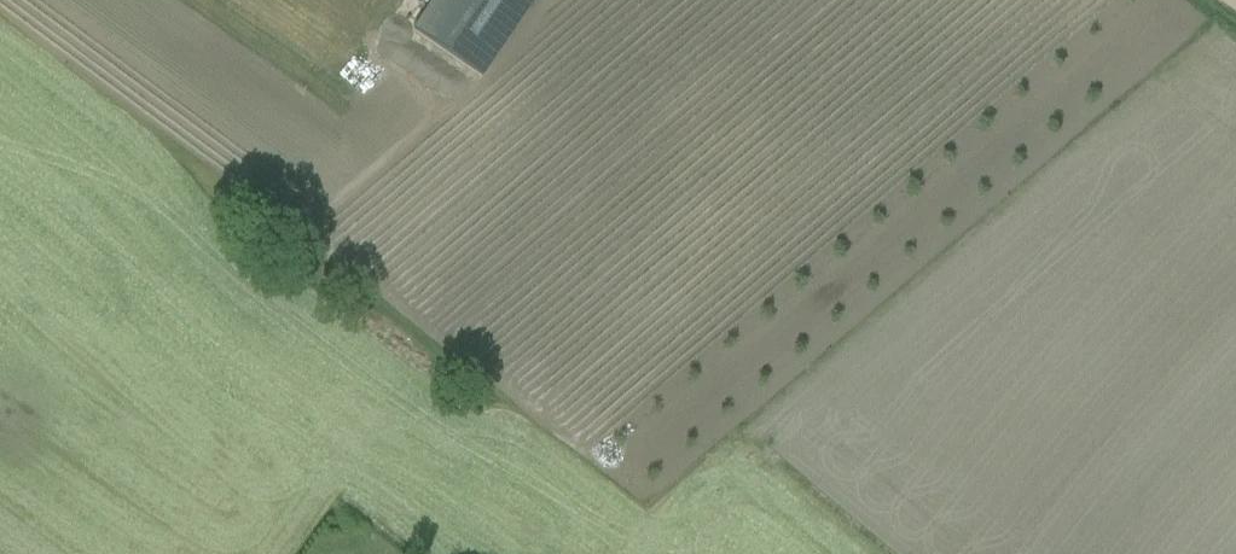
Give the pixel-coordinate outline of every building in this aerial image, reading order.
[(412,31),(480,77),(534,0),(434,0),(412,31)]
